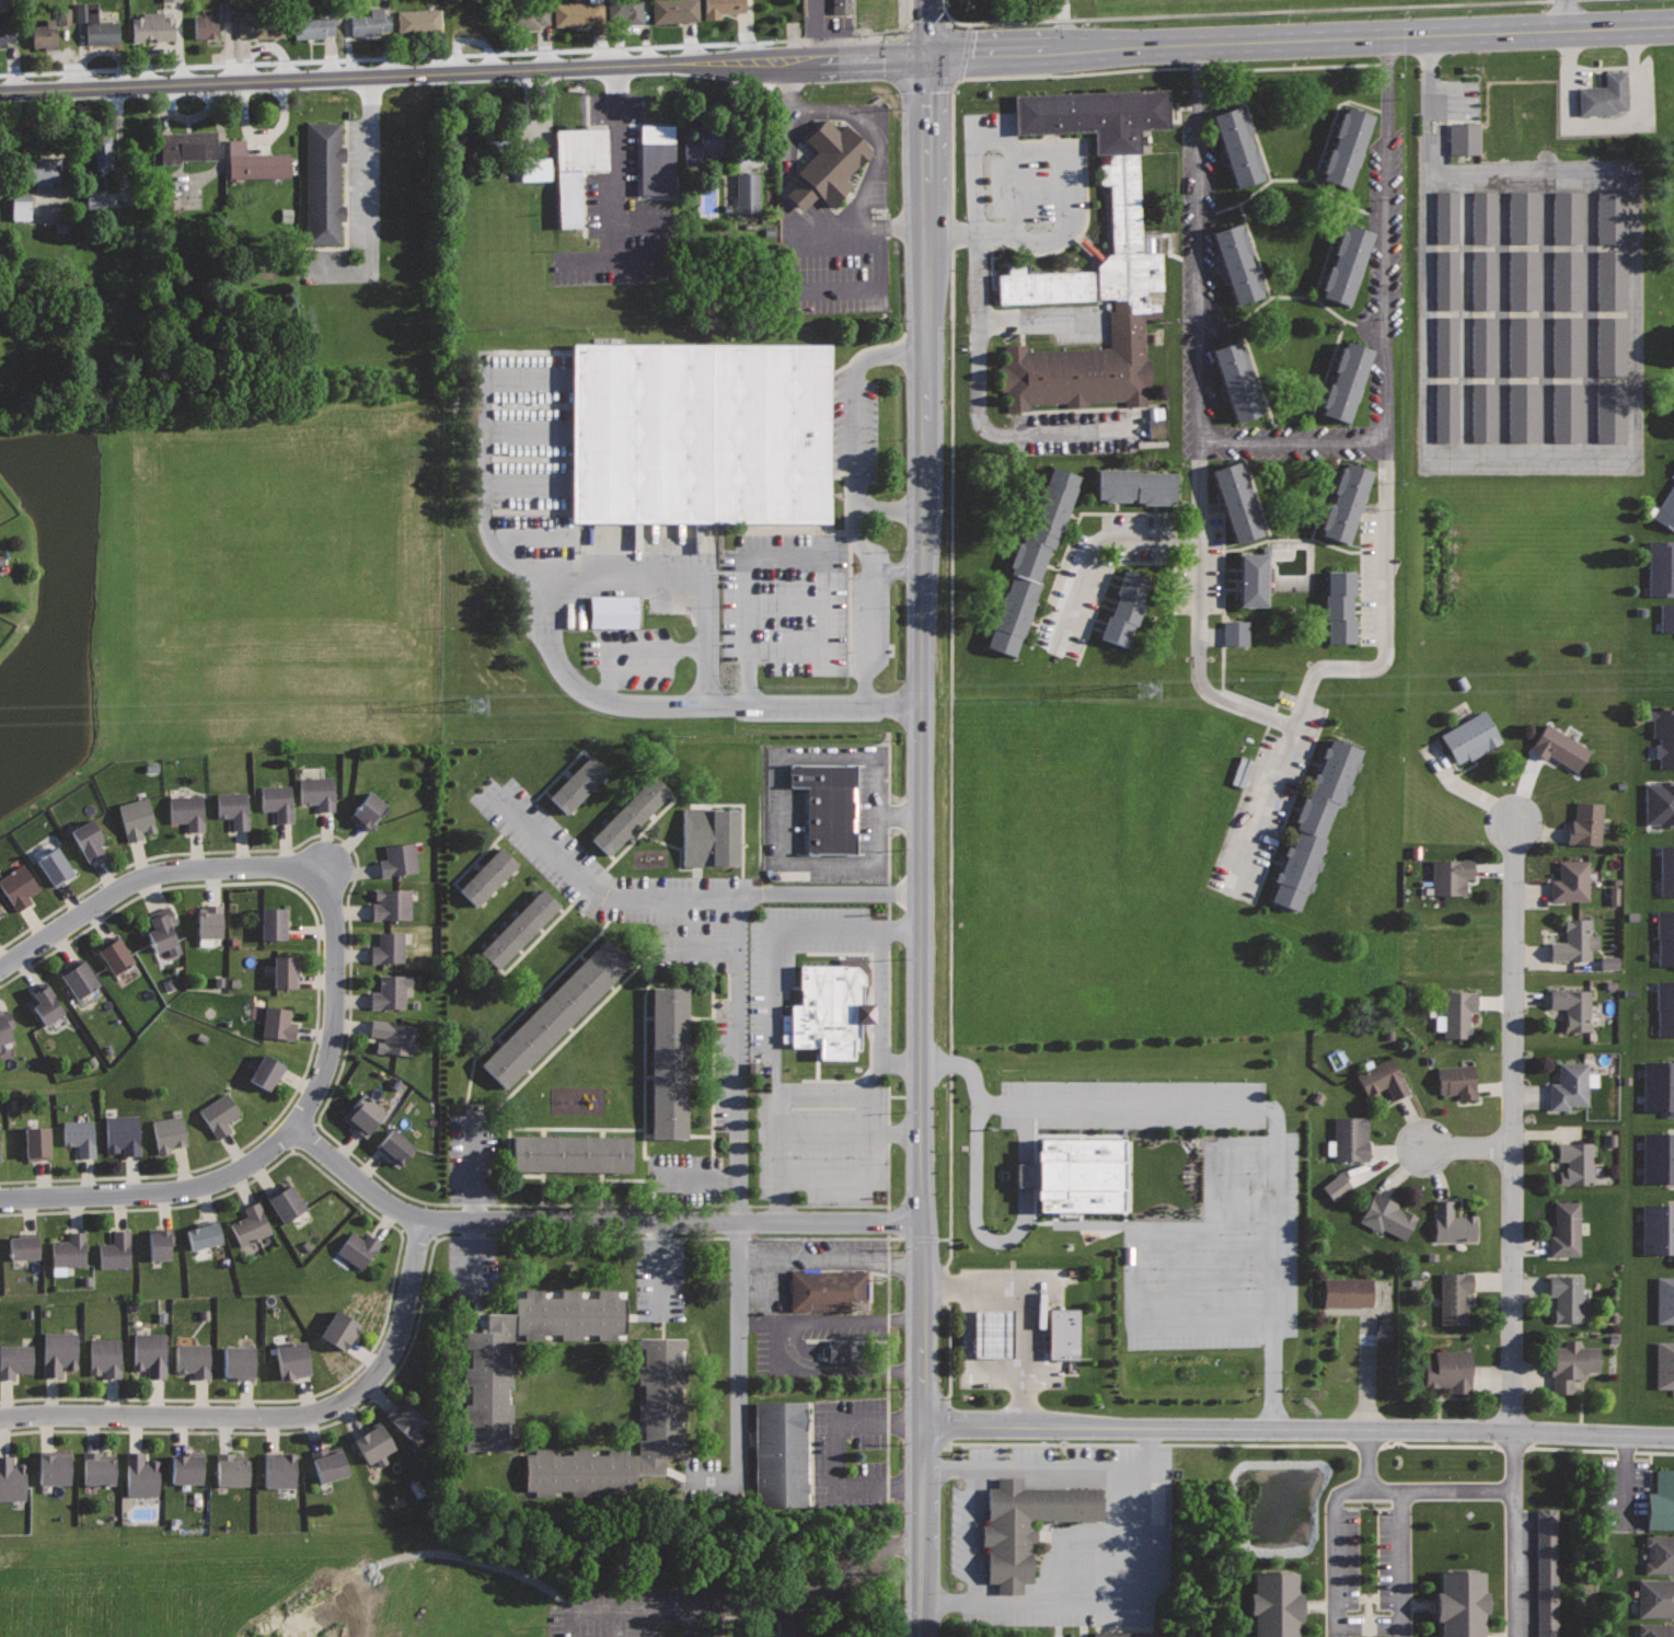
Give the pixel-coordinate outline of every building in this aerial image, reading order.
[(608,20),(625,19),(626,25),(644,23),(642,0),(607,0),(608,20)] [(653,23),(700,21),(699,0),(651,0),(653,23)] [(705,19),(721,18),(720,13),(746,12),(745,0),(704,0),(705,19)] [(833,12),(853,12),(853,0),(833,0),(833,12)] [(604,1),(553,4),(554,26),(605,23),(604,1)] [(97,2),(74,3),(76,21),(86,21),(88,45),(120,44),(119,21),(99,22),(97,2)] [(230,18),(230,2),(218,2),(218,18),(230,18)] [(384,5),(370,7),(370,14),(351,15),(351,35),(381,33),(380,30),(390,30),(389,23),(391,23),(390,13),(384,13),(384,5)] [(493,5),(449,9),(450,31),(495,28),(493,5)] [(549,5),(511,8),(512,26),(550,24),(549,5)] [(441,8),(397,10),(399,32),(442,30),(441,8)] [(59,26),(69,25),(69,9),(58,9),(59,26)] [(46,24),(32,25),(34,46),(44,46),(45,49),(58,48),(56,11),(45,12),(46,24)] [(165,11),(139,12),(140,16),(131,18),(132,41),(175,39),(174,15),(166,16),(165,11)] [(217,14),(195,15),(195,37),(218,36),(217,14)] [(282,14),(238,16),(239,36),(251,35),(251,37),(284,35),(282,14)] [(334,15),(292,18),(293,39),(325,37),(325,35),(335,34),(334,15)] [(5,45),(5,42),(15,42),(14,25),(7,25),(5,18),(0,18),(0,45),(5,45)] [(1605,72),(1606,87),(1591,88),(1578,88),(1580,114),(1628,112),(1626,71),(1605,72)] [(1016,95),(1017,132),(1097,129),(1098,151),(1112,151),(1113,166),(1104,166),(1105,183),(1111,183),(1115,253),(1106,253),(1087,234),(1078,244),(1099,264),(1099,270),(1029,273),(1028,262),(1007,263),(1008,270),(997,272),(998,304),(1097,301),(1109,301),(1110,346),(1055,348),(1028,349),(1028,342),(1003,343),(1003,364),(995,364),(996,394),(1005,394),(1005,415),(1013,414),(1030,414),(1030,400),(1066,399),(1066,407),(1085,407),(1085,396),(1127,395),(1127,405),(1145,405),(1144,384),(1151,384),(1150,359),(1146,359),(1144,319),(1163,319),(1163,302),(1148,303),(1147,289),(1162,288),(1159,252),(1142,253),(1136,126),(1166,125),(1164,89),(1016,95)] [(1239,99),(1211,109),(1239,186),(1268,175),(1239,99)] [(1349,100),(1321,175),(1349,185),(1376,109),(1349,100)] [(827,118),(806,138),(817,150),(796,171),(804,177),(796,184),(787,194),(801,208),(810,201),(817,193),(831,207),(853,185),(846,178),(873,151),(845,123),(838,129),(827,118)] [(342,122),(305,120),(304,242),(339,242),(339,220),(345,220),(345,205),(340,205),(340,161),(347,161),(347,146),(342,146),(342,122)] [(676,122),(644,123),(640,124),(643,192),(678,191),(676,122)] [(1450,123),(1451,154),(1480,153),(1480,123),(1450,123)] [(484,126),(484,159),(506,159),(506,126),(484,126)] [(607,127),(584,127),(555,128),(558,228),(581,227),(579,169),(609,168),(607,127)] [(217,130),(160,132),(161,163),(181,163),(181,159),(217,158),(217,130)] [(720,130),(700,131),(700,141),(684,141),(685,164),(707,163),(707,151),(720,151),(720,130)] [(114,141),(111,141),(111,135),(99,135),(99,141),(93,141),(94,170),(114,170),(114,141)] [(246,138),(229,139),(230,178),(291,176),(290,152),(246,153),(246,138)] [(61,157),(12,157),(12,182),(34,182),(34,191),(53,191),(51,182),(61,181),(61,157)] [(519,159),(520,182),(550,181),(549,157),(519,159)] [(758,214),(759,174),(736,174),(735,213),(758,214)] [(104,191),(85,191),(85,212),(105,211),(104,191)] [(1459,191),(1435,191),(1434,242),(1459,243),(1459,191)] [(1497,191),(1473,191),(1473,242),(1497,243),(1497,191)] [(1509,192),(1509,245),(1539,244),(1539,191),(1509,192)] [(1554,191),(1555,244),(1585,244),(1584,191),(1554,191)] [(1598,191),(1598,244),(1629,244),(1629,191),(1598,191)] [(29,193),(11,193),(10,220),(28,220),(29,193)] [(1240,216),(1213,226),(1239,299),(1267,289),(1240,216)] [(1346,219),(1321,290),(1350,300),(1374,229),(1346,219)] [(1510,254),(1511,307),(1542,307),(1540,253),(1510,254)] [(1556,253),(1556,307),(1586,307),(1586,253),(1556,253)] [(1598,253),(1600,307),(1630,307),(1629,253),(1598,253)] [(1462,254),(1438,254),(1438,306),(1462,306),(1462,254)] [(1497,254),(1473,254),(1471,307),(1497,307),(1497,254)] [(1598,320),(1600,373),(1630,372),(1629,319),(1598,320)] [(1463,321),(1438,320),(1438,372),(1462,372),(1463,321)] [(1497,321),(1473,320),(1471,372),(1496,372),(1497,321)] [(1510,320),(1511,373),(1542,373),(1540,320),(1510,320)] [(1554,320),(1554,373),(1584,373),(1584,320),(1554,320)] [(1244,334),(1213,344),(1237,417),(1269,407),(1244,334)] [(1350,335),(1321,407),(1350,418),(1377,346),(1350,335)] [(575,349),(577,349),(835,349),(835,373),(835,522),(829,522),(721,522),(575,521),(575,349)] [(1597,384),(1598,438),(1629,438),(1628,384),(1597,384)] [(1461,385),(1436,385),(1436,437),(1461,437),(1461,385)] [(1510,385),(1511,439),(1542,439),(1540,385),(1510,385)] [(1554,385),(1554,439),(1584,439),(1584,385),(1554,385)] [(1497,387),(1473,387),(1473,439),(1497,439),(1497,387)] [(1149,438),(1164,438),(1163,419),(1149,420),(1149,438)] [(1243,457),(1214,466),(1237,540),(1267,531),(1243,457)] [(1346,458),(1320,530),(1349,540),(1374,469),(1346,458)] [(1054,461),(1026,535),(1020,533),(1007,568),(1014,570),(986,643),(1015,654),(1042,581),(1037,578),(1050,546),(1055,549),(1084,472),(1054,461)] [(1136,463),(1099,463),(1099,496),(1136,496),(1136,500),(1176,500),(1177,470),(1136,469),(1136,463)] [(1651,518),(1673,533),(1673,481),(1651,518)] [(1651,541),(1650,596),(1673,597),(1673,542),(1651,541)] [(1240,551),(1239,602),(1269,602),(1271,552),(1240,551)] [(1330,567),(1329,591),(1327,591),(1326,618),(1329,619),(1328,641),(1352,642),(1353,619),(1348,619),(1348,587),(1354,587),(1354,567),(1330,567)] [(1109,611),(1100,636),(1124,645),(1133,620),(1138,622),(1146,596),(1141,593),(1146,576),(1124,568),(1116,590),(1119,592),(1112,612),(1109,611)] [(590,627),(590,596),(638,596),(638,627),(590,627)] [(1661,603),(1661,633),(1673,633),(1673,604),(1661,603)] [(1223,621),(1223,646),(1250,646),(1251,621),(1223,621)] [(1483,708),(1438,735),(1455,764),(1468,757),(1469,761),(1502,742),(1483,708)] [(1647,710),(1647,717),(1654,717),(1654,736),(1661,736),(1661,745),(1655,745),(1655,757),(1660,757),(1660,766),(1673,767),(1673,710),(1647,710)] [(1547,723),(1529,750),(1546,760),(1549,756),(1575,771),(1589,748),(1547,723)] [(1330,733),(1292,821),(1298,823),(1275,877),(1281,879),(1272,899),(1296,909),(1305,890),(1309,892),(1325,856),(1319,853),(1327,838),(1323,835),(1337,804),(1341,806),(1366,748),(1330,733)] [(588,754),(543,798),(562,818),(607,773),(588,754)] [(856,764),(789,764),(789,786),(806,786),(806,854),(856,854),(856,764)] [(649,774),(582,841),(603,861),(669,794),(649,774)] [(333,776),(299,779),(300,803),(318,803),(319,811),(334,810),(333,776)] [(1661,782),(1661,785),(1647,785),(1647,822),(1660,822),(1660,826),(1673,827),(1673,782),(1661,782)] [(290,785),(261,786),(262,810),(276,809),(276,822),(292,821),(290,785)] [(247,792),(217,793),(218,817),(232,816),(233,829),(249,828),(247,792)] [(370,792),(350,817),(368,831),(378,818),(376,816),(384,804),(370,792)] [(203,795),(170,796),(171,822),(188,821),(188,832),(204,831),(203,795)] [(148,797),(118,804),(127,842),(143,838),(142,834),(155,832),(148,797)] [(1604,803),(1602,845),(1568,842),(1569,825),(1571,825),(1572,819),(1574,819),(1575,802),(1604,803)] [(680,810),(738,810),(738,867),(680,867),(680,810)] [(92,818),(71,830),(89,862),(104,854),(96,842),(103,838),(92,818)] [(415,842),(384,845),(386,861),(380,861),(381,877),(419,873),(415,842)] [(1659,844),(1659,897),(1673,897),(1673,844),(1659,844)] [(57,846),(36,860),(54,887),(74,874),(57,846)] [(498,846),(453,891),(472,909),(516,865),(498,846)] [(1473,860),(1432,861),(1433,895),(1465,895),(1465,878),(1474,878),(1473,860)] [(1589,862),(1560,862),(1560,880),(1550,880),(1550,900),(1589,900),(1589,862)] [(0,878),(0,885),(16,911),(32,901),(28,896),(39,889),(23,863),(0,878)] [(538,887),(474,954),(496,973),(558,907),(538,887)] [(412,888),(374,888),(374,904),(371,904),(371,919),(412,919),(412,888)] [(221,904),(198,904),(199,937),(222,937),(221,904)] [(170,907),(148,915),(152,925),(146,929),(157,953),(168,947),(171,956),(182,952),(170,924),(176,922),(170,907)] [(288,908),(262,908),(262,939),(288,939),(288,908)] [(1658,911),(1658,965),(1673,965),(1673,910),(1658,911)] [(1591,919),(1566,919),(1566,931),(1567,931),(1567,942),(1551,942),(1551,960),(1591,959),(1591,948),(1600,948),(1600,935),(1591,935),(1591,919)] [(404,931),(404,962),(371,962),(371,945),(378,945),(378,931),(404,931)] [(116,934),(96,946),(114,975),(134,961),(116,934)] [(605,938),(473,1065),(501,1096),(634,969),(605,938)] [(81,956),(58,972),(77,1000),(100,984),(81,956)] [(298,956),(274,956),(275,988),(299,988),(298,956)] [(864,975),(855,965),(798,965),(798,1003),(788,1003),(788,1015),(781,1015),(782,1047),(817,1047),(817,1059),(853,1059),(853,1048),(858,1048),(857,1021),(873,1021),(873,1003),(864,1003),(864,975)] [(413,975),(380,976),(380,992),(371,992),(371,1008),(405,1008),(405,985),(413,985),(413,975)] [(44,980),(30,989),(36,1000),(32,1002),(45,1024),(64,1013),(44,980)] [(1656,981),(1656,1036),(1673,1036),(1673,981),(1656,981)] [(1590,989),(1550,989),(1550,1007),(1567,1007),(1567,1030),(1590,1030),(1590,989)] [(684,990),(648,990),(647,1142),(683,1142),(684,990)] [(1478,991),(1443,991),(1443,1038),(1471,1038),(1471,1012),(1478,1012),(1478,991)] [(265,1005),(261,1037),(295,1040),(297,1024),(289,1023),(291,1007),(265,1005)] [(3,1013),(1,1008),(0,1009),(0,1043),(12,1039),(9,1028),(15,1026),(10,1010),(3,1013)] [(372,1018),(369,1036),(384,1037),(383,1042),(377,1041),(374,1051),(413,1057),(417,1025),(372,1018)] [(264,1053),(249,1079),(269,1091),(284,1065),(264,1053)] [(1393,1056),(1355,1074),(1367,1098),(1387,1088),(1394,1100),(1410,1093),(1393,1056)] [(1644,1062),(1643,1110),(1673,1110),(1673,1062),(1644,1062)] [(1589,1063),(1559,1063),(1559,1083),(1550,1083),(1549,1109),(1569,1109),(1569,1105),(1588,1105),(1589,1063)] [(1475,1064),(1438,1068),(1440,1095),(1459,1094),(1461,1100),(1478,1098),(1475,1064)] [(227,1092),(198,1110),(217,1139),(231,1130),(226,1121),(240,1113),(227,1092)] [(365,1094),(343,1120),(365,1139),(388,1113),(365,1094)] [(139,1115),(105,1116),(107,1152),(119,1152),(119,1148),(123,1148),(123,1155),(140,1154),(139,1115)] [(183,1115),(152,1119),(158,1154),(171,1152),(170,1148),(188,1145),(183,1115)] [(1369,1117),(1335,1116),(1334,1161),(1367,1162),(1369,1117)] [(93,1119),(62,1121),(64,1145),(78,1145),(79,1157),(95,1157),(93,1119)] [(49,1127),(24,1127),(26,1160),(50,1160),(49,1127)] [(392,1128),(377,1146),(401,1167),(416,1149),(392,1128)] [(1643,1132),(1642,1181),(1673,1182),(1673,1133),(1643,1132)] [(632,1139),(508,1139),(508,1173),(632,1173),(632,1139)] [(1125,1139),(1038,1139),(1038,1163),(1031,1163),(1017,1163),(1017,1187),(1024,1187),(1031,1187),(1037,1187),(1037,1220),(1051,1220),(1125,1220),(1125,1139)] [(1594,1143),(1557,1143),(1557,1161),(1568,1161),(1568,1167),(1566,1167),(1566,1172),(1559,1172),(1559,1185),(1593,1185),(1594,1143)] [(1321,1186),(1333,1202),(1352,1188),(1340,1172),(1321,1186)] [(287,1179),(265,1195),(284,1222),(305,1207),(287,1179)] [(1374,1191),(1359,1221),(1379,1232),(1382,1227),(1405,1240),(1417,1217),(1404,1209),(1402,1212),(1397,1209),(1399,1204),(1374,1191)] [(258,1200),(273,1233),(241,1246),(230,1222),(246,1215),(243,1207),(258,1200)] [(1453,1200),(1433,1200),(1433,1242),(1476,1241),(1475,1214),(1453,1214),(1453,1200)] [(1581,1202),(1556,1202),(1556,1235),(1548,1235),(1548,1255),(1581,1255),(1581,1202)] [(1642,1204),(1641,1254),(1673,1254),(1673,1204),(1642,1204)] [(216,1218),(185,1225),(191,1249),(222,1242),(216,1218)] [(149,1227),(150,1259),(170,1258),(170,1243),(173,1243),(172,1226),(149,1227)] [(129,1229),(113,1230),(113,1243),(100,1243),(101,1268),(131,1267),(129,1229)] [(85,1231),(86,1265),(53,1266),(53,1240),(69,1240),(69,1231),(85,1231)] [(351,1231),(336,1252),(361,1269),(380,1243),(367,1233),(362,1240),(351,1231)] [(37,1232),(9,1233),(10,1259),(39,1258),(37,1232)] [(866,1270),(790,1270),(790,1309),(846,1309),(846,1300),(866,1300),(866,1270)] [(1474,1273),(1440,1273),(1440,1325),(1468,1325),(1467,1291),(1474,1291),(1474,1273)] [(1582,1275),(1547,1275),(1547,1295),(1556,1295),(1555,1321),(1582,1321),(1582,1275)] [(1373,1277),(1324,1277),(1324,1305),(1373,1305),(1373,1277)] [(1656,1277),(1656,1323),(1673,1323),(1673,1277),(1656,1277)] [(625,1291),(516,1291),(516,1314),(484,1315),(484,1331),(459,1333),(460,1456),(517,1455),(516,1342),(625,1341),(625,1291)] [(1080,1307),(1063,1307),(1049,1307),(1048,1359),(1061,1359),(1080,1359),(1080,1307)] [(337,1309),(320,1336),(344,1351),(361,1325),(337,1309)] [(972,1309),(972,1357),(1011,1357),(1011,1309),(972,1309)] [(78,1331),(44,1331),(44,1376),(61,1376),(61,1365),(66,1365),(66,1368),(78,1368),(78,1331)] [(165,1334),(135,1334),(135,1370),(142,1370),(142,1367),(148,1367),(148,1377),(165,1377),(165,1334)] [(120,1338),(90,1338),(90,1374),(101,1374),(101,1370),(104,1370),(104,1377),(120,1377),(120,1338)] [(852,1338),(826,1339),(826,1361),(852,1360),(852,1338)] [(305,1340),(275,1346),(281,1380),(312,1374),(305,1340)] [(1579,1340),(1563,1340),(1563,1348),(1554,1348),(1552,1392),(1572,1393),(1572,1377),(1584,1377),(1584,1370),(1598,1370),(1600,1347),(1579,1347),(1579,1340)] [(1656,1341),(1656,1387),(1673,1387),(1673,1341),(1656,1341)] [(638,1342),(638,1452),(521,1452),(521,1492),(635,1492),(635,1477),(663,1477),(663,1457),(688,1457),(688,1342),(638,1342)] [(209,1344),(177,1344),(177,1372),(187,1372),(187,1370),(195,1370),(195,1377),(209,1377),(209,1344)] [(14,1379),(0,1378),(0,1345),(33,1345),(32,1372),(14,1372),(14,1379)] [(254,1347),(224,1346),(223,1376),(236,1376),(236,1380),(254,1380),(254,1347)] [(1471,1350),(1434,1350),(1434,1360),(1424,1360),(1424,1387),(1451,1387),(1451,1393),(1471,1392),(1471,1350)] [(796,1399),(752,1399),(754,1512),(798,1511),(796,1399)] [(404,1400),(400,1405),(399,1403),(385,1415),(408,1439),(426,1421),(404,1400)] [(379,1420),(363,1429),(366,1431),(354,1439),(368,1464),(395,1448),(379,1420)] [(327,1446),(311,1451),(320,1483),(349,1474),(340,1445),(327,1449),(327,1446)] [(70,1450),(41,1450),(41,1483),(70,1483),(70,1450)] [(102,1451),(83,1451),(83,1483),(114,1484),(114,1454),(102,1454),(102,1451)] [(143,1451),(127,1451),(127,1496),(159,1496),(159,1460),(143,1460),(143,1451)] [(203,1452),(173,1452),(173,1483),(203,1483),(203,1452)] [(234,1452),(217,1452),(217,1485),(247,1484),(247,1455),(234,1455),(234,1452)] [(295,1452),(265,1452),(265,1487),(295,1487),(295,1452)] [(0,1455),(0,1501),(25,1501),(25,1464),(12,1464),(12,1455),(0,1455)] [(1655,1471),(1655,1492),(1648,1492),(1647,1529),(1673,1529),(1673,1471),(1655,1471)] [(1104,1487),(1025,1486),(1025,1475),(997,1475),(997,1487),(985,1487),(985,1523),(981,1523),(981,1547),(988,1547),(988,1582),(998,1582),(998,1591),(1021,1591),(1021,1582),(1032,1582),(1032,1542),(1037,1542),(1037,1519),(1102,1519),(1104,1487)] [(1537,1508),(1537,1510),(1538,1636),(1562,1636),(1561,1508),(1537,1508)] [(1644,1535),(1644,1545),(1648,1545),(1648,1561),(1646,1561),(1646,1571),(1673,1571),(1673,1535),(1644,1535)] [(1487,1610),(1493,1610),(1493,1584),(1487,1584),(1487,1566),(1441,1566),(1441,1586),(1433,1586),(1433,1622),(1439,1622),(1439,1629),(1430,1629),(1430,1636),(1487,1636),(1487,1610)] [(1277,1570),(1257,1570),(1257,1590),(1252,1590),(1252,1612),(1256,1612),(1256,1636),(1308,1636),(1308,1634),(1295,1634),(1295,1613),(1301,1613),(1301,1592),(1294,1592),(1294,1570),(1277,1570)] [(1639,1579),(1639,1616),(1673,1617),(1673,1580),(1639,1579)] [(1639,1624),(1639,1636),(1673,1636),(1673,1624),(1639,1624)]
